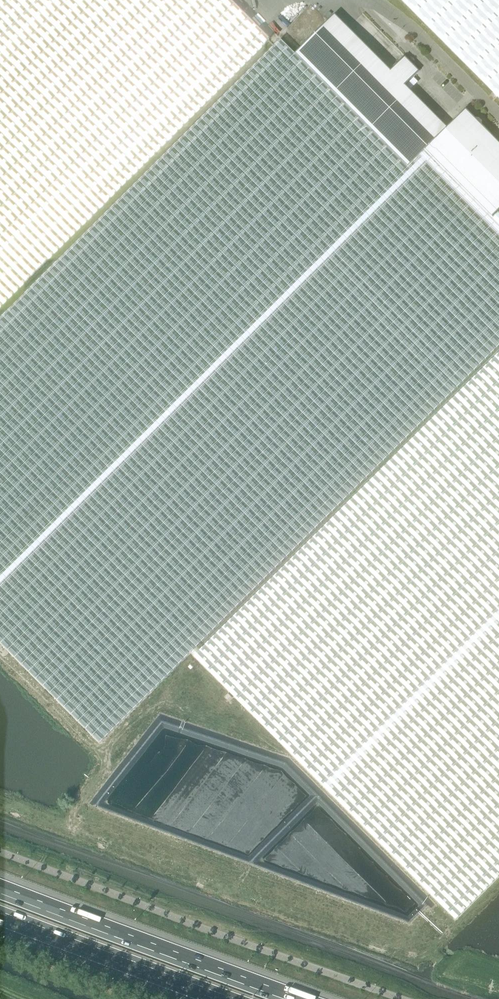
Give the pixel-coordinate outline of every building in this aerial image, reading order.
[(230,0),(0,0),(0,307),(269,39),(230,0)] [(498,98),(498,0),(402,0),(498,98)] [(407,166),(424,149),(447,127),(405,84),(419,70),(405,56),(391,70),(335,13),(295,53),(407,166)] [(493,217),(492,217),(424,149),(407,166),(295,53),(281,39),(0,319),(0,643),(100,743),(190,652),(192,654),(198,648),(197,646),(498,345),(498,224),(493,217)] [(424,149),(492,217),(498,210),(498,142),(482,125),(482,121),(479,118),(475,118),(466,108),(447,127),(424,149)] [(200,650),(198,648),(192,654),(455,919),(498,876),(498,353),(200,650)]
